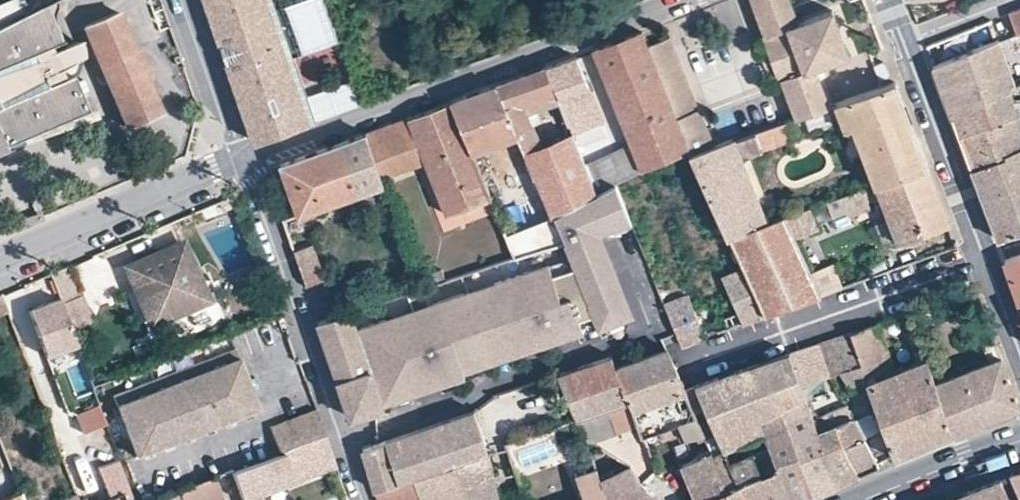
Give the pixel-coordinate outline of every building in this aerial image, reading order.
[(5,145),(88,109),(84,99),(82,99),(72,74),(64,77),(60,69),(76,59),(78,55),(78,53),(78,52),(78,50),(69,53),(66,46),(54,51),(51,45),(58,41),(53,29),(54,27),(55,26),(56,25),(57,23),(57,21),(56,20),(55,17),(55,16),(55,15),(55,13),(55,12),(56,11),(57,8),(58,5),(58,3),(58,1),(57,0),(52,0),(28,12),(27,9),(0,21),(0,135),(5,145)] [(266,0),(204,0),(254,142),(308,121),(286,58),(269,9),(266,0)] [(284,4),(301,53),(338,41),(323,0),(296,0),(284,4)] [(795,118),(828,106),(814,67),(848,55),(831,10),(797,22),(789,0),(751,0),(767,41),(770,50),(759,53),(766,71),(777,68),(795,118)] [(269,9),(286,58),(301,53),(284,4),(269,9)] [(1007,12),(1016,33),(1019,31),(1019,7),(1007,12)] [(134,52),(117,12),(84,26),(127,127),(160,113),(143,74),(147,72),(137,50),(134,52)] [(689,150),(648,46),(642,32),(593,51),(624,129),(641,169),(687,151),(689,150)] [(669,37),(648,46),(689,150),(687,151),(689,155),(715,146),(699,108),(698,108),(669,37)] [(932,65),(951,117),(1015,89),(1009,72),(997,39),(932,65)] [(576,56),(545,68),(556,93),(568,124),(599,112),(576,56)] [(878,79),(888,75),(883,62),(873,65),(878,79)] [(517,136),(525,155),(534,177),(550,217),(553,215),(596,193),(580,152),(575,140),(572,133),(539,146),(523,106),(556,93),(545,68),(496,86),(517,136)] [(331,111),(323,74),(308,77),(315,114),(331,111)] [(875,184),(926,166),(893,82),(880,87),(835,104),(845,130),(853,127),(875,184)] [(500,142),(517,136),(496,86),(451,102),(472,153),(500,142)] [(1015,89),(951,117),(970,167),(1004,156),(1004,153),(1019,146),(1019,132),(1014,116),(1011,101),(1019,100),(1019,87),(1015,89)] [(365,134),(381,177),(425,161),(446,215),(491,199),(472,153),(451,102),(365,134)] [(795,118),(787,121),(791,134),(833,120),(828,106),(812,112),(795,118)] [(715,146),(689,155),(726,237),(728,236),(768,222),(741,157),(792,138),(791,134),(787,121),(715,146)] [(590,146),(580,152),(596,193),(614,184),(641,169),(624,129),(590,146)] [(381,177),(365,134),(281,164),(299,215),(383,184),(381,177)] [(585,135),(575,140),(580,152),(590,146),(585,135)] [(500,142),(509,162),(525,155),(517,136),(500,142)] [(1004,153),(1004,156),(970,167),(997,238),(1019,230),(1019,146),(1004,153)] [(525,155),(509,162),(517,184),(534,177),(525,155)] [(949,224),(926,166),(875,184),(826,201),(832,221),(870,208),(867,202),(880,198),(897,242),(949,224)] [(514,257),(564,240),(553,215),(550,217),(534,177),(517,184),(533,222),(504,232),(514,257)] [(553,215),(564,240),(598,323),(600,327),(605,326),(628,319),(589,228),(627,213),(614,184),(596,193),(553,215)] [(810,207),(785,216),(794,235),(817,228),(810,207)] [(20,230),(45,219),(43,217),(41,212),(16,222),(19,227),(20,230)] [(630,223),(627,213),(589,228),(628,319),(605,326),(609,336),(628,330),(634,316),(599,235),(630,223)] [(794,235),(785,216),(768,222),(728,236),(742,267),(764,315),(820,295),(794,235)] [(299,228),(296,220),(289,223),(292,231),(299,228)] [(421,288),(318,324),(333,367),(338,380),(346,404),(351,418),(384,407),(383,402),(464,369),(598,323),(564,240),(514,257),(421,288)] [(325,279),(312,244),(292,251),(300,274),(304,285),(325,279)] [(181,245),(126,269),(149,324),(204,300),(181,245)] [(1019,306),(1019,255),(1004,261),(1019,306)] [(69,266),(50,274),(72,331),(90,325),(69,266)] [(816,274),(826,298),(846,290),(835,266),(816,274)] [(764,315),(742,267),(720,276),(737,313),(724,318),(727,329),(764,315)] [(705,338),(688,295),(664,305),(683,346),(705,338)] [(77,345),(60,299),(28,311),(45,356),(77,345)] [(849,333),(870,396),(894,459),(925,446),(954,434),(926,361),(916,333),(907,337),(916,362),(893,371),(876,324),(861,329),(849,333)] [(849,333),(819,342),(830,374),(841,370),(860,401),(870,396),(849,333)] [(954,434),(1019,407),(1019,405),(1017,398),(1002,358),(995,341),(982,346),(988,362),(947,378),(938,356),(926,361),(954,434)] [(789,352),(800,384),(830,374),(819,342),(794,350),(789,352)] [(115,404),(238,359),(234,349),(111,395),(115,404)] [(640,358),(615,368),(628,402),(638,428),(641,437),(677,424),(677,422),(696,416),(685,388),(669,351),(667,349),(640,358)] [(758,415),(780,407),(805,396),(800,384),(789,352),(721,376),(695,384),(723,449),(763,431),(758,415)] [(609,357),(559,372),(577,418),(609,408),(628,402),(615,368),(609,357)] [(256,409),(238,359),(115,404),(134,454),(256,409)] [(780,407),(814,495),(826,489),(838,484),(813,420),(805,396),(780,407)] [(638,428),(628,402),(609,408),(619,435),(638,428)] [(813,420),(838,484),(879,465),(847,404),(813,420)] [(791,499),(801,499),(814,495),(780,407),(758,415),(763,431),(770,446),(791,499)] [(84,438),(108,432),(103,408),(78,413),(84,438)] [(268,427),(278,452),(324,434),(315,409),(268,427)] [(488,451),(475,412),(362,448),(375,488),(415,475),(453,463),(488,451)] [(704,435),(696,416),(677,422),(677,424),(685,442),(687,441),(704,435)] [(262,499),(269,499),(338,475),(324,434),(278,452),(150,499),(233,499),(259,491),(262,499)] [(744,499),(791,499),(770,446),(729,465),(744,499)] [(712,456),(710,450),(693,458),(682,464),(683,467),(695,497),(696,499),(704,499),(726,490),(712,456)] [(488,451),(453,463),(466,499),(500,499),(488,451)] [(726,490),(729,499),(744,499),(729,465),(723,451),(712,456),(726,490)] [(110,498),(122,493),(125,499),(127,499),(134,497),(118,460),(99,467),(110,498)] [(425,499),(466,499),(453,463),(415,475),(425,499)] [(609,499),(661,499),(659,498),(641,482),(630,466),(629,466),(600,480),(605,494),(609,499)] [(600,480),(597,468),(575,475),(584,499),(609,499),(605,494),(600,480)] [(1019,496),(1019,473),(1011,475),(1019,496)] [(415,475),(375,488),(379,499),(425,499),(415,475)] [(1000,479),(1010,499),(1017,499),(1019,499),(1019,496),(1011,475),(1000,479)] [(1000,479),(965,493),(968,499),(1010,499),(1000,479)] [(704,499),(729,499),(726,490),(704,499)] [(259,491),(233,499),(262,499),(259,491)]
